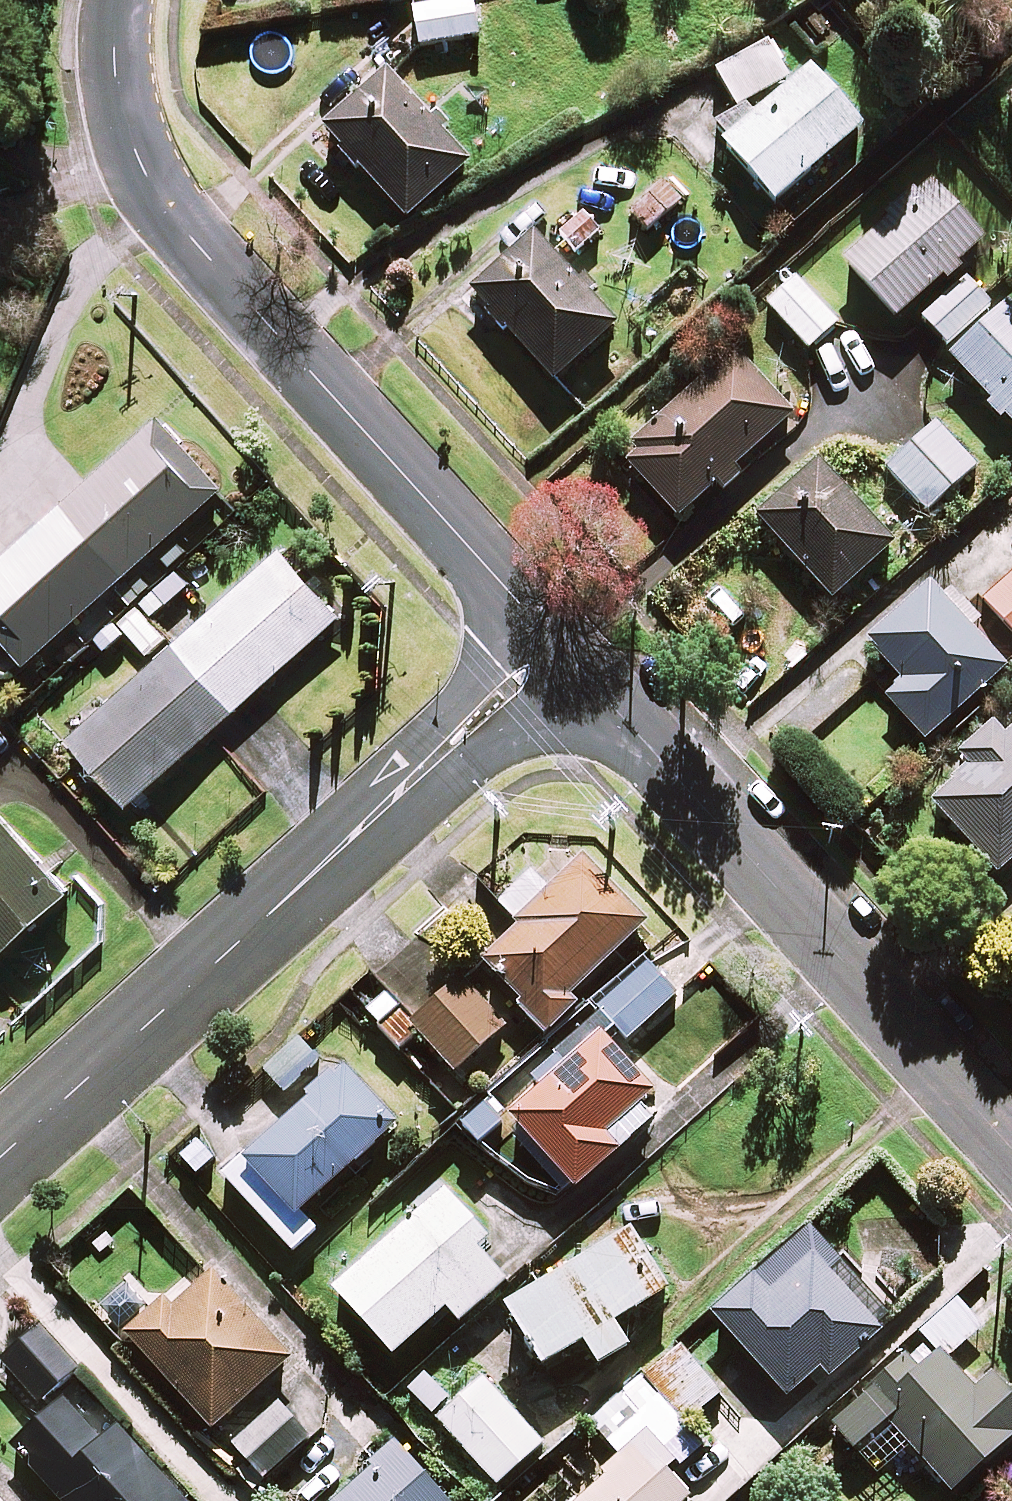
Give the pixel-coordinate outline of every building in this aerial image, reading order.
[(480,39),(473,2),(413,13),(420,50),(480,39)] [(791,81),(770,45),(718,74),(739,111),(791,81)] [(865,131),(813,72),(725,148),(776,207),(865,131)] [(472,167),(390,74),(324,132),(407,224),(472,167)] [(959,272),(986,250),(934,188),(845,263),(897,325),(915,310),(947,348),(992,310),(959,272)] [(575,260),(605,235),(585,211),(555,236),(575,260)] [(621,329),(537,234),(471,293),(554,388),(621,329)] [(838,328),(796,281),(767,307),(810,354),(838,328)] [(1009,306),(951,363),(1011,425),(1011,309),(1009,306)] [(792,421),(734,357),(622,461),(680,524),(792,421)] [(162,421),(0,568),(0,633),(31,667),(225,491),(162,421)] [(977,471),(936,426),(887,471),(928,515),(977,471)] [(895,550),(820,466),(759,521),(833,605),(895,550)] [(345,616),(285,550),(74,740),(134,807),(345,616)] [(983,602),(1011,633),(1011,576),(983,602)] [(1006,673),(932,589),(868,645),(904,685),(886,701),(925,745),(1006,673)] [(960,758),(971,770),(933,805),(998,878),(1011,865),(1011,711),(960,758)] [(8,955),(71,897),(0,818),(0,946),(8,955)] [(648,925),(586,860),(552,893),(534,875),(503,905),(524,927),(488,961),(532,1007),(526,1012),(550,1038),(582,1008),(573,998),(648,925)] [(456,983),(417,940),(377,977),(391,992),(368,1013),(402,1050),(420,1033),(458,1073),(507,1028),(461,978),(456,983)] [(679,993),(646,958),(595,1006),(629,1041),(679,993)] [(653,1091),(602,1035),(512,1118),(579,1190),(654,1121),(639,1104),(653,1091)] [(319,1060),(301,1038),(265,1070),(284,1091),(319,1060)] [(397,1125),(343,1068),(227,1179),(296,1252),(318,1231),(303,1215),(397,1125)] [(486,1100),(460,1122),(481,1147),(507,1125),(486,1100)] [(199,1133),(176,1155),(199,1179),(223,1157),(199,1133)] [(490,1239),(447,1191),(338,1290),(397,1356),(449,1309),(461,1322),(508,1280),(479,1249),(490,1239)] [(836,1257),(812,1229),(715,1312),(789,1398),(823,1369),(830,1377),(882,1333),(825,1267),(836,1257)] [(670,1290),(633,1230),(510,1306),(547,1367),(587,1342),(602,1366),(632,1347),(617,1323),(670,1290)] [(294,1359),(206,1264),(129,1336),(217,1431),(294,1359)] [(964,1295),(923,1332),(931,1340),(835,1426),(881,1477),(913,1449),(953,1493),(1011,1440),(1011,1393),(997,1376),(978,1394),(948,1360),(989,1323),(964,1295)] [(80,1370),(42,1328),(4,1363),(42,1405),(80,1370)] [(680,1346),(595,1422),(623,1453),(570,1500),(698,1500),(655,1453),(722,1393),(680,1346)] [(544,1446),(485,1378),(440,1418),(499,1485),(544,1446)] [(333,1422),(304,1387),(236,1445),(265,1479),(333,1422)] [(68,1401),(18,1444),(67,1500),(184,1500),(121,1428),(104,1442),(68,1401)] [(401,1447),(340,1500),(450,1500),(401,1447)]
